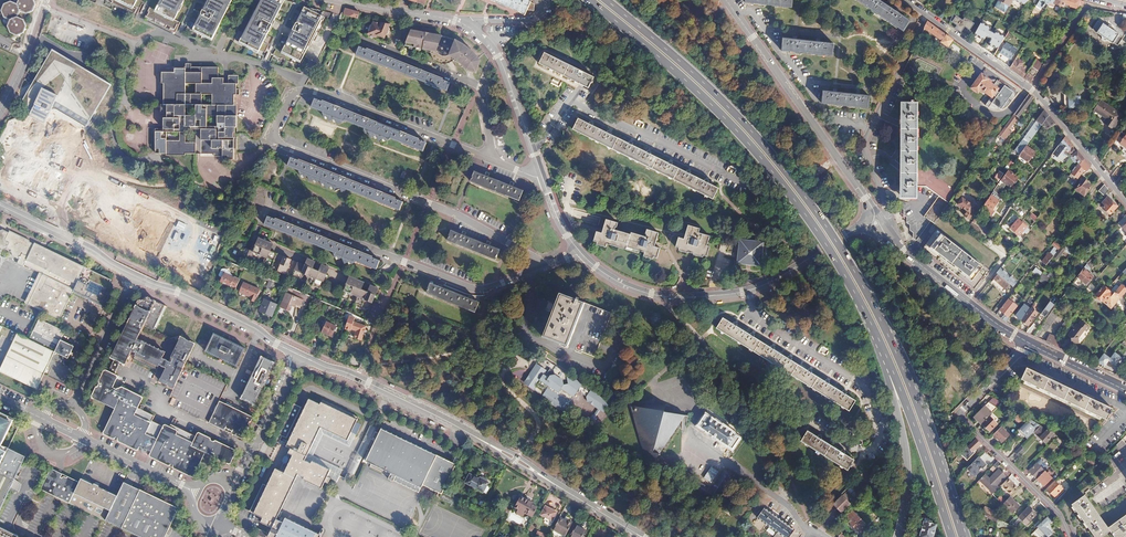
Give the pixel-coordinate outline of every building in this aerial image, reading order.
[(0,10),(3,17),(9,20),(6,26),(9,33),(16,36),(22,33),(25,27),(23,20),(25,14),(32,12),(35,5),(33,0),(18,0),(16,4),(10,1),(3,4),(0,10)] [(135,6),(138,0),(106,0),(105,2),(114,6),(115,5),(128,12),(128,11),(137,15),(140,9),(135,6)] [(154,23),(155,21),(160,24),(161,23),(167,26),(171,28),(177,31),(181,23),(175,20),(179,12),(177,11),(181,5),(182,6),(183,5),(185,0),(161,0),(156,10),(150,7),(145,18),(154,23)] [(212,41),(233,0),(208,0),(208,5),(210,5),(209,8),(207,7),(205,11),(203,10),(194,30),(188,27),(186,30),(198,36),(199,34),(212,41)] [(235,39),(260,52),(261,51),(266,53),(267,52),(269,53),(272,47),(266,44),(273,32),(271,31),(273,27),(272,26),(273,24),(274,25),(278,21),(286,7),(284,6),(286,0),(261,0),(245,34),(239,31),(235,39)] [(525,15),(527,10),(534,11),(534,4),(531,2),(531,1),(529,0),(490,0),(525,15)] [(745,4),(791,9),(793,0),(746,0),(745,4)] [(860,4),(903,32),(910,22),(897,14),(898,13),(896,12),(895,13),(878,1),(879,1),(878,0),(854,0),(860,4)] [(1036,5),(1039,7),(1040,6),(1045,9),(1047,7),(1048,4),(1051,0),(1039,0),(1036,5)] [(1007,5),(1004,3),(1000,1),(996,7),(1003,11),(1007,5)] [(292,62),(300,66),(302,63),(302,62),(304,58),(305,57),(316,34),(323,21),(321,20),(323,16),(317,13),(319,10),(312,7),(310,9),(305,7),(296,26),(295,26),(297,27),(295,31),(297,32),(296,34),(294,33),(290,37),(283,52),(275,48),(272,55),(283,60),(283,59),(292,63),(292,62)] [(360,13),(345,9),(340,20),(343,21),(344,15),(358,19),(360,13)] [(959,15),(955,21),(960,24),(958,27),(964,31),(967,25),(972,29),(976,23),(967,17),(965,19),(959,15)] [(278,21),(274,25),(273,24),(272,26),(273,27),(271,31),(273,32),(274,32),(279,22),(278,21)] [(1092,29),(1097,32),(1096,33),(1117,46),(1125,34),(1125,33),(1122,30),(1119,34),(1103,24),(1102,25),(1097,21),(1092,29)] [(927,22),(924,29),(942,41),(941,42),(948,47),(953,40),(927,22)] [(393,26),(376,23),(371,37),(380,40),(381,37),(389,40),(393,27),(393,26)] [(990,28),(981,23),(975,33),(985,39),(987,36),(991,38),(989,43),(998,48),(1005,37),(995,32),(994,33),(989,30),(990,28)] [(409,30),(404,46),(430,52),(431,55),(432,58),(434,60),(435,61),(437,63),(440,64),(443,64),(446,64),(447,64),(449,63),(452,62),(454,60),(458,62),(462,66),(466,70),(469,68),(474,70),(476,63),(479,61),(472,53),(469,50),(463,46),(459,43),(454,40),(453,41),(439,37),(409,30)] [(316,34),(305,57),(318,64),(329,41),(316,34)] [(794,40),(783,39),(782,51),(804,53),(833,57),(834,44),(820,43),(820,42),(817,42),(817,43),(796,41),(797,40),(794,39),(794,40)] [(1018,49),(1007,42),(997,59),(1008,67),(1014,59),(1012,58),(1018,49)] [(527,47),(522,45),(518,53),(523,55),(527,47)] [(360,47),(357,55),(448,92),(451,83),(360,47)] [(112,86),(53,50),(24,99),(35,105),(28,116),(45,124),(51,112),(53,112),(56,108),(87,127),(112,86)] [(545,52),(539,63),(579,83),(581,78),(583,79),(584,77),(582,76),(584,72),(545,52)] [(1019,54),(1010,68),(1031,83),(1043,64),(1036,60),(1030,70),(1023,64),(1024,62),(1019,58),(1021,55),(1019,54)] [(165,104),(162,104),(162,113),(165,113),(165,131),(157,131),(156,153),(167,153),(167,155),(186,156),(187,153),(216,154),(216,157),(224,157),(224,159),(235,160),(236,138),(234,138),(235,95),(241,95),(241,89),(237,89),(238,84),(240,84),(240,76),(230,76),(230,83),(225,83),(225,78),(220,78),(220,67),(192,67),(192,68),(188,68),(188,67),(176,66),(176,72),(162,72),(162,83),(165,83),(165,104)] [(991,82),(981,74),(971,88),(978,93),(980,91),(991,99),(997,91),(1006,78),(1005,77),(1001,74),(993,85),(990,83),(991,82)] [(1013,92),(1005,86),(1000,93),(997,91),(994,96),(995,97),(992,102),(1001,109),(1013,92)] [(1029,94),(1020,88),(1016,94),(1024,100),(1029,94)] [(834,93),(823,92),(822,104),(868,109),(870,97),(860,96),(860,95),(857,95),(857,96),(837,94),(837,92),(834,92),(834,93)] [(1018,108),(1014,114),(1009,122),(999,135),(1006,140),(1012,132),(1010,130),(1015,123),(1033,97),(1029,94),(1024,100),(1018,108)] [(1081,96),(1068,95),(1069,108),(1081,108),(1081,96)] [(338,124),(346,121),(363,128),(366,133),(368,132),(371,137),(373,136),(376,135),(377,138),(379,140),(382,139),(384,138),(386,140),(390,138),(424,152),(428,144),(357,116),(316,99),(312,108),(324,112),(326,117),(328,116),(329,118),(330,121),(333,120),(336,119),(337,121),(338,124)] [(1009,102),(1005,108),(1010,112),(1008,113),(1010,115),(1011,113),(1014,114),(1018,108),(1009,102)] [(1121,117),(1100,102),(1093,112),(1106,120),(1103,125),(1112,131),(1121,117)] [(896,187),(901,187),(900,199),(918,199),(912,206),(901,204),(901,209),(904,211),(903,217),(907,219),(906,225),(909,227),(909,232),(912,235),(912,241),(915,243),(931,221),(935,223),(942,214),(945,209),(957,192),(941,181),(936,180),(936,172),(918,172),(919,103),(901,103),(901,142),(896,142),(896,152),(901,152),(901,177),(896,178),(896,187)] [(1049,115),(1045,110),(1037,121),(1041,125),(1049,115)] [(62,179),(87,128),(57,114),(33,164),(46,171),(62,179)] [(578,118),(573,129),(713,199),(718,188),(578,118)] [(1041,125),(1037,121),(1023,140),(1028,144),(1041,125)] [(29,157),(39,136),(13,124),(3,144),(29,157)] [(1065,135),(1049,157),(1057,163),(1058,164),(1062,160),(1066,154),(1070,158),(1071,159),(1076,164),(1078,162),(1080,164),(1081,165),(1084,159),(1078,150),(1073,145),(1065,135)] [(1028,144),(1023,140),(1015,151),(1020,155),(1026,146),(1028,144)] [(1035,153),(1026,146),(1020,155),(1017,159),(1026,166),(1035,153)] [(322,184),(325,183),(326,186),(327,187),(330,186),(332,185),(333,188),(334,190),(339,188),(341,191),(345,189),(401,211),(404,202),(292,158),(288,167),(300,171),(302,176),(305,175),(306,178),(309,177),(311,182),(314,181),(317,180),(318,183),(321,181),(322,184)] [(1091,168),(1084,159),(1081,165),(1080,164),(1077,168),(1076,169),(1072,173),(1071,175),(1078,180),(1085,171),(1087,172),(1091,168)] [(41,181),(46,171),(33,164),(26,161),(25,164),(21,162),(16,173),(19,175),(18,178),(37,188),(41,181)] [(1117,167),(1112,175),(1117,181),(1124,172),(1117,167)] [(1014,173),(1010,169),(1004,178),(1002,181),(1011,188),(1018,178),(1013,174),(1014,173)] [(62,179),(46,171),(41,181),(50,186),(46,193),(53,196),(62,179)] [(476,172),(472,181),(519,200),(523,191),(513,187),(513,185),(510,184),(509,185),(489,177),(489,175),(486,174),(486,176),(476,172)] [(1089,184),(1084,179),(1076,190),(1084,197),(1092,187),(1088,184),(1089,184)] [(998,185),(994,191),(997,194),(1002,187),(999,184),(998,185)] [(1109,190),(1104,184),(1098,191),(1104,196),(1109,190)] [(998,201),(990,196),(984,205),(989,209),(991,211),(998,201)] [(1102,205),(1106,207),(1105,208),(1108,210),(1107,211),(1111,214),(1112,213),(1113,214),(1118,205),(1108,197),(1102,205)] [(964,216),(968,219),(977,208),(972,204),(965,199),(962,203),(968,208),(969,206),(970,207),(969,209),(964,216)] [(1071,202),(1068,199),(1063,206),(1066,208),(1071,202)] [(989,209),(984,205),(980,209),(986,213),(989,209)] [(1029,212),(1031,214),(1036,218),(1038,216),(1031,209),(1029,212)] [(222,236),(178,214),(177,215),(156,259),(200,281),(222,236)] [(933,226),(937,229),(923,249),(973,289),(984,276),(985,277),(999,259),(942,214),(935,223),(933,226)] [(269,217),(265,226),(332,252),(334,257),(337,256),(338,258),(341,257),(344,263),(347,262),(349,261),(351,263),(354,262),(355,260),(377,269),(380,261),(269,217)] [(603,232),(597,230),(594,240),(598,241),(597,243),(607,246),(608,242),(627,248),(627,245),(640,249),(645,251),(644,255),(653,258),(654,255),(657,256),(660,247),(654,245),(653,244),(652,242),(653,240),(655,241),(658,231),(647,228),(645,232),(646,232),(645,236),(631,231),(630,233),(614,228),(615,225),(617,226),(618,221),(607,218),(604,227),(607,228),(606,231),(604,232),(603,232)] [(1026,227),(1017,219),(1009,228),(1018,236),(1026,227)] [(967,227),(976,234),(979,230),(970,223),(967,227)] [(684,238),(679,237),(676,246),(680,247),(679,249),(688,252),(689,251),(694,253),(694,254),(703,257),(704,254),(707,255),(710,246),(707,245),(710,235),(699,232),(700,228),(688,224),(685,234),(688,235),(687,237),(685,239),(684,238)] [(24,265),(40,273),(25,303),(41,311),(59,319),(72,291),(84,266),(34,242),(33,244),(30,243),(29,240),(9,230),(7,234),(6,234),(6,233),(4,231),(3,233),(1,232),(0,232),(0,254),(2,251),(6,249),(10,251),(13,257),(18,260),(16,264),(23,267),(24,265)] [(452,231),(448,241),(496,260),(500,250),(490,246),(491,244),(487,242),(487,244),(466,236),(466,234),(463,233),(462,235),(452,231)] [(761,236),(737,235),(736,257),(760,258),(761,236)] [(254,254),(248,251),(245,258),(259,264),(262,257),(269,260),(266,267),(272,270),(279,255),(272,252),(275,246),(261,240),(254,254)] [(1062,243),(1055,240),(1052,245),(1057,250),(1059,247),(1061,245),(1062,243)] [(1061,245),(1064,248),(1070,253),(1073,248),(1064,244),(1062,243),(1061,245)] [(1059,247),(1057,250),(1054,254),(1053,255),(1056,258),(1064,248),(1061,245),(1059,247)] [(1079,254),(1073,248),(1070,253),(1069,255),(1075,260),(1079,254)] [(1048,254),(1047,254),(1040,263),(1044,266),(1053,255),(1054,254),(1050,251),(1048,254)] [(1084,260),(1087,264),(1098,276),(1101,272),(1105,269),(1103,267),(1099,271),(1087,257),(1084,260)] [(293,261),(286,258),(279,273),(286,276),(293,261)] [(303,274),(310,277),(307,284),(321,290),(330,269),(322,266),(319,272),(313,270),(316,263),(310,260),(307,267),(300,264),(293,278),(300,281),(303,274)] [(110,279),(84,266),(72,291),(105,307),(114,289),(112,288),(113,286),(112,283),(109,281),(110,279)] [(1035,268),(1031,274),(1038,279),(1043,273),(1035,268)] [(996,277),(997,275),(1008,285),(1009,284),(1013,287),(1016,283),(1009,277),(1010,276),(1005,272),(1004,273),(999,269),(993,275),(996,277)] [(1093,277),(1083,269),(1077,277),(1087,285),(1093,277)] [(236,274),(226,270),(220,283),(230,287),(231,285),(237,288),(242,276),(236,273),(236,274)] [(1051,279),(1043,273),(1038,279),(1037,280),(1046,286),(1051,279)] [(996,277),(993,280),(991,283),(1002,293),(1008,285),(997,275),(996,277)] [(364,283),(350,277),(341,298),(348,301),(351,295),(358,298),(355,304),(369,310),(378,289),(371,286),(368,293),(361,290),(364,283)] [(263,287),(246,279),(243,289),(254,294),(253,297),(257,299),(258,296),(259,296),(263,287)] [(275,282),(270,280),(267,287),(274,290),(277,283),(275,282)] [(431,283),(427,293),(476,313),(480,303),(469,298),(470,297),(466,295),(466,297),(445,289),(446,287),(443,286),(442,287),(431,283)] [(1095,295),(1111,309),(1125,292),(1125,290),(1122,286),(1115,293),(1115,292),(1112,295),(1103,287),(1095,295)] [(546,337),(580,350),(579,352),(584,354),(585,353),(598,358),(605,342),(614,319),(616,313),(582,300),(583,298),(581,297),(580,299),(564,293),(546,337)] [(304,300),(287,294),(281,308),(290,311),(292,306),(293,304),(297,305),(301,307),(304,300)] [(147,297),(139,299),(122,333),(126,335),(120,347),(116,346),(110,359),(119,364),(120,362),(124,364),(128,357),(131,351),(136,353),(134,357),(157,369),(159,365),(162,358),(165,352),(137,338),(156,301),(147,297)] [(278,305),(265,300),(260,311),(273,317),(278,305)] [(1007,300),(998,312),(1003,316),(1002,318),(1002,319),(1005,322),(1009,318),(1008,317),(1016,306),(1007,300)] [(137,338),(165,352),(162,358),(169,361),(179,339),(184,338),(183,335),(171,338),(155,331),(167,306),(156,301),(137,338)] [(1054,304),(1049,301),(1040,314),(1044,317),(1054,304)] [(1034,303),(1028,312),(1021,321),(1028,326),(1037,313),(1033,310),(1036,305),(1034,303)] [(1028,312),(1022,307),(1015,316),(1021,321),(1028,312)] [(1058,316),(1052,312),(1041,326),(1047,330),(1058,316)] [(355,319),(350,317),(344,330),(350,332),(350,331),(355,333),(358,324),(354,323),(355,319)] [(723,317),(716,328),(849,410),(856,400),(723,317)] [(1078,326),(1076,324),(1067,336),(1070,339),(1070,344),(1077,344),(1077,338),(1083,331),(1085,333),(1088,328),(1081,322),(1078,326)] [(337,327),(327,323),(323,332),(333,337),(332,337),(334,338),(334,336),(333,335),(335,331),(336,331),(338,327),(337,327)] [(366,328),(358,324),(355,333),(356,333),(354,339),(360,342),(366,328)] [(1036,332),(1030,328),(1026,332),(1034,336),(1036,332)] [(16,333),(0,365),(0,371),(36,389),(43,374),(54,352),(67,358),(69,353),(66,352),(67,350),(65,349),(68,342),(60,338),(59,342),(33,329),(29,339),(16,333)] [(1039,329),(1036,332),(1034,336),(1038,338),(1043,332),(1039,329)] [(126,335),(122,333),(116,346),(120,347),(126,335)] [(210,342),(205,352),(219,359),(222,360),(237,367),(239,363),(245,351),(246,349),(232,342),(233,341),(228,338),(227,339),(214,333),(210,342)] [(1118,334),(1114,339),(1101,356),(1108,361),(1124,339),(1118,334)] [(1057,339),(1050,335),(1046,342),(1052,344),(1056,340),(1057,339)] [(179,339),(169,361),(165,368),(162,374),(159,381),(174,388),(186,362),(195,343),(184,338),(179,339)] [(73,345),(68,342),(65,349),(67,350),(66,352),(69,353),(73,345)] [(253,372),(251,376),(240,399),(254,406),(264,386),(265,386),(266,384),(268,385),(271,379),(269,378),(270,376),(269,375),(275,362),(268,359),(267,358),(261,355),(253,372)] [(134,357),(133,360),(156,371),(157,369),(134,357)] [(169,361),(162,358),(159,365),(165,368),(169,361)] [(1124,362),(1120,358),(1115,364),(1120,367),(1124,362)] [(91,397),(114,408),(103,433),(114,439),(116,437),(118,438),(117,440),(138,450),(141,443),(152,448),(149,455),(170,465),(171,463),(174,464),(172,467),(193,476),(206,452),(229,464),(236,451),(214,440),(213,442),(210,441),(211,439),(197,432),(195,437),(170,425),(169,427),(164,424),(160,433),(149,428),(154,416),(138,408),(143,397),(120,386),(120,388),(116,389),(112,387),(118,376),(114,374),(119,364),(110,359),(105,368),(109,370),(104,380),(100,378),(91,397)] [(526,380),(528,385),(543,395),(544,398),(559,408),(562,408),(567,411),(572,404),(571,400),(577,392),(580,391),(587,396),(589,401),(603,410),(606,409),(611,402),(603,397),(600,398),(599,394),(591,389),(590,391),(581,386),(582,384),(579,383),(579,380),(573,377),(571,377),(569,376),(569,374),(547,359),(544,360),(545,363),(554,370),(555,374),(552,375),(546,372),(546,369),(541,366),(535,366),(526,380)] [(174,388),(173,390),(171,394),(174,395),(171,400),(175,402),(172,408),(192,417),(212,377),(195,368),(194,371),(192,370),(194,366),(186,362),(174,388)] [(1027,367),(1021,378),(1106,420),(1112,408),(1027,367)] [(1125,370),(1121,367),(1115,375),(1120,377),(1125,370)] [(109,370),(105,368),(100,378),(104,380),(109,370)] [(227,384),(212,377),(192,417),(207,425),(214,411),(217,404),(219,401),(227,384)] [(1008,393),(1004,389),(1000,393),(1004,397),(1008,393)] [(308,397),(286,445),(291,448),(289,452),(291,453),(296,455),(288,473),(283,471),(276,467),(267,485),(254,513),(263,517),(261,521),(261,522),(273,528),(268,536),(320,536),(324,529),(288,512),(285,517),(279,514),(280,512),(277,510),(280,504),(283,505),(297,474),(304,477),(303,479),(322,488),(326,481),(312,474),(318,463),(312,460),(310,463),(304,460),(305,457),(317,432),(314,431),(318,423),(320,424),(320,426),(347,438),(351,429),(355,421),(358,414),(323,397),(320,402),(308,397)] [(987,409),(984,406),(975,416),(982,423),(992,413),(1002,403),(994,397),(985,405),(988,408),(987,409)] [(217,404),(214,411),(207,425),(240,441),(249,424),(246,423),(247,422),(248,422),(250,421),(252,417),(219,401),(217,404)] [(295,404),(280,434),(287,438),(294,423),(302,407),(295,404)] [(666,405),(631,406),(646,459),(650,452),(658,455),(665,446),(685,415),(664,412),(666,405)] [(997,418),(992,413),(982,423),(989,431),(997,424),(994,421),(997,418)] [(14,420),(0,414),(0,448),(14,420)] [(705,414),(697,425),(732,449),(739,438),(705,414)] [(390,422),(390,424),(411,434),(413,429),(392,418),(391,421),(390,422)] [(1030,424),(1037,428),(1031,434),(1032,435),(1033,434),(1041,426),(1028,419),(1026,421),(1030,424)] [(360,423),(355,421),(351,429),(356,431),(360,423)] [(1023,430),(1028,434),(1034,428),(1030,424),(1023,430)] [(371,425),(347,473),(350,475),(353,476),(377,428),(371,425)] [(331,469),(328,476),(338,481),(340,476),(343,469),(314,456),(313,455),(323,434),(349,446),(356,431),(351,429),(347,438),(320,426),(317,432),(305,457),(312,460),(318,463),(331,469)] [(1001,426),(993,434),(1001,442),(1009,434),(1001,426)] [(1043,428),(1041,426),(1033,434),(1035,436),(1043,428)] [(400,446),(401,444),(432,459),(434,455),(402,440),(378,429),(376,434),(400,446)] [(807,430),(801,440),(848,469),(850,465),(852,466),(853,464),(852,463),(854,459),(807,430)] [(1054,434),(1047,430),(1039,438),(1045,443),(1052,436),(1054,434)] [(365,457),(362,463),(390,475),(394,478),(418,489),(420,486),(436,494),(439,495),(442,490),(454,465),(434,455),(432,459),(401,444),(400,446),(376,434),(373,440),(371,444),(367,454),(365,457)] [(980,443),(976,438),(970,443),(975,447),(975,448),(980,443)] [(1125,468),(1125,442),(1125,443),(1124,440),(1111,448),(1115,456),(1109,459),(1118,473),(1125,468)] [(152,448),(141,443),(138,450),(149,455),(152,448)] [(970,443),(968,445),(964,449),(968,453),(975,447),(970,443)] [(1015,462),(1026,450),(1021,445),(1010,457),(1015,462)] [(0,464),(0,508),(10,488),(14,480),(26,456),(8,448),(7,451),(0,464)] [(968,453),(964,449),(959,454),(964,459),(969,454),(968,453)] [(296,455),(291,453),(288,462),(283,471),(288,473),(296,455)] [(54,459),(44,454),(40,460),(51,465),(54,459)] [(998,460),(995,457),(990,463),(993,465),(998,460)] [(998,460),(993,465),(990,468),(993,471),(1001,464),(999,461),(998,460)] [(977,462),(972,467),(979,474),(984,469),(980,466),(981,465),(977,462)] [(331,469),(318,463),(312,474),(326,481),(328,476),(331,469)] [(1037,463),(1029,471),(1036,479),(1044,471),(1037,463)] [(79,483),(50,469),(40,489),(69,503),(79,483)] [(980,478),(979,479),(993,493),(999,487),(996,485),(1006,476),(999,469),(989,478),(985,473),(980,478)] [(1046,472),(1044,471),(1036,479),(1044,486),(1051,478),(1048,474),(1050,472),(1048,470),(1046,472)] [(479,480),(469,475),(465,483),(482,492),(487,482),(479,479),(479,480)] [(81,478),(79,483),(69,503),(105,520),(118,496),(99,487),(97,492),(88,487),(90,482),(81,478)] [(394,478),(392,483),(415,495),(418,489),(394,478)] [(1001,484),(1012,495),(1018,488),(1008,478),(1001,484)] [(21,484),(14,480),(10,488),(17,492),(21,484)] [(1062,488),(1054,480),(1046,488),(1054,496),(1062,488)] [(93,484),(90,482),(88,487),(97,492),(99,487),(99,485),(95,483),(93,484)] [(118,496),(105,520),(140,536),(164,536),(169,525),(178,507),(139,489),(135,495),(128,492),(131,485),(125,482),(118,496)] [(249,511),(254,513),(267,485),(263,482),(249,511)] [(139,489),(131,485),(128,492),(135,495),(139,489)] [(842,495),(833,503),(841,512),(850,503),(842,495)] [(1108,528),(1084,495),(1071,504),(1095,536),(1100,536),(1109,530),(1114,536),(1123,536),(1125,535),(1125,515),(1108,528)] [(441,496),(439,500),(450,506),(452,501),(441,496)] [(1010,496),(1003,504),(1013,513),(1020,506),(1010,496)] [(520,497),(515,508),(518,510),(516,514),(522,517),(524,513),(531,517),(536,508),(532,506),(533,503),(520,497)] [(555,512),(545,507),(540,515),(550,521),(555,512)] [(1036,513),(1029,507),(1022,514),(1029,520),(1036,513)] [(756,518),(783,536),(790,536),(795,530),(763,508),(756,518)] [(851,510),(843,518),(856,531),(861,526),(863,523),(851,510)] [(985,512),(985,515),(998,522),(999,519),(992,515),(991,515),(985,512)] [(1051,520),(1047,516),(1038,526),(1049,536),(1053,532),(1046,525),(1051,520)] [(923,521),(918,536),(931,536),(935,524),(931,523),(931,521),(928,520),(927,522),(923,521)] [(555,524),(550,533),(549,536),(551,536),(564,536),(568,530),(563,527),(562,528),(555,524)] [(17,536),(18,535),(0,526),(0,536),(17,536)] [(575,526),(569,536),(582,536),(585,531),(575,526)]
